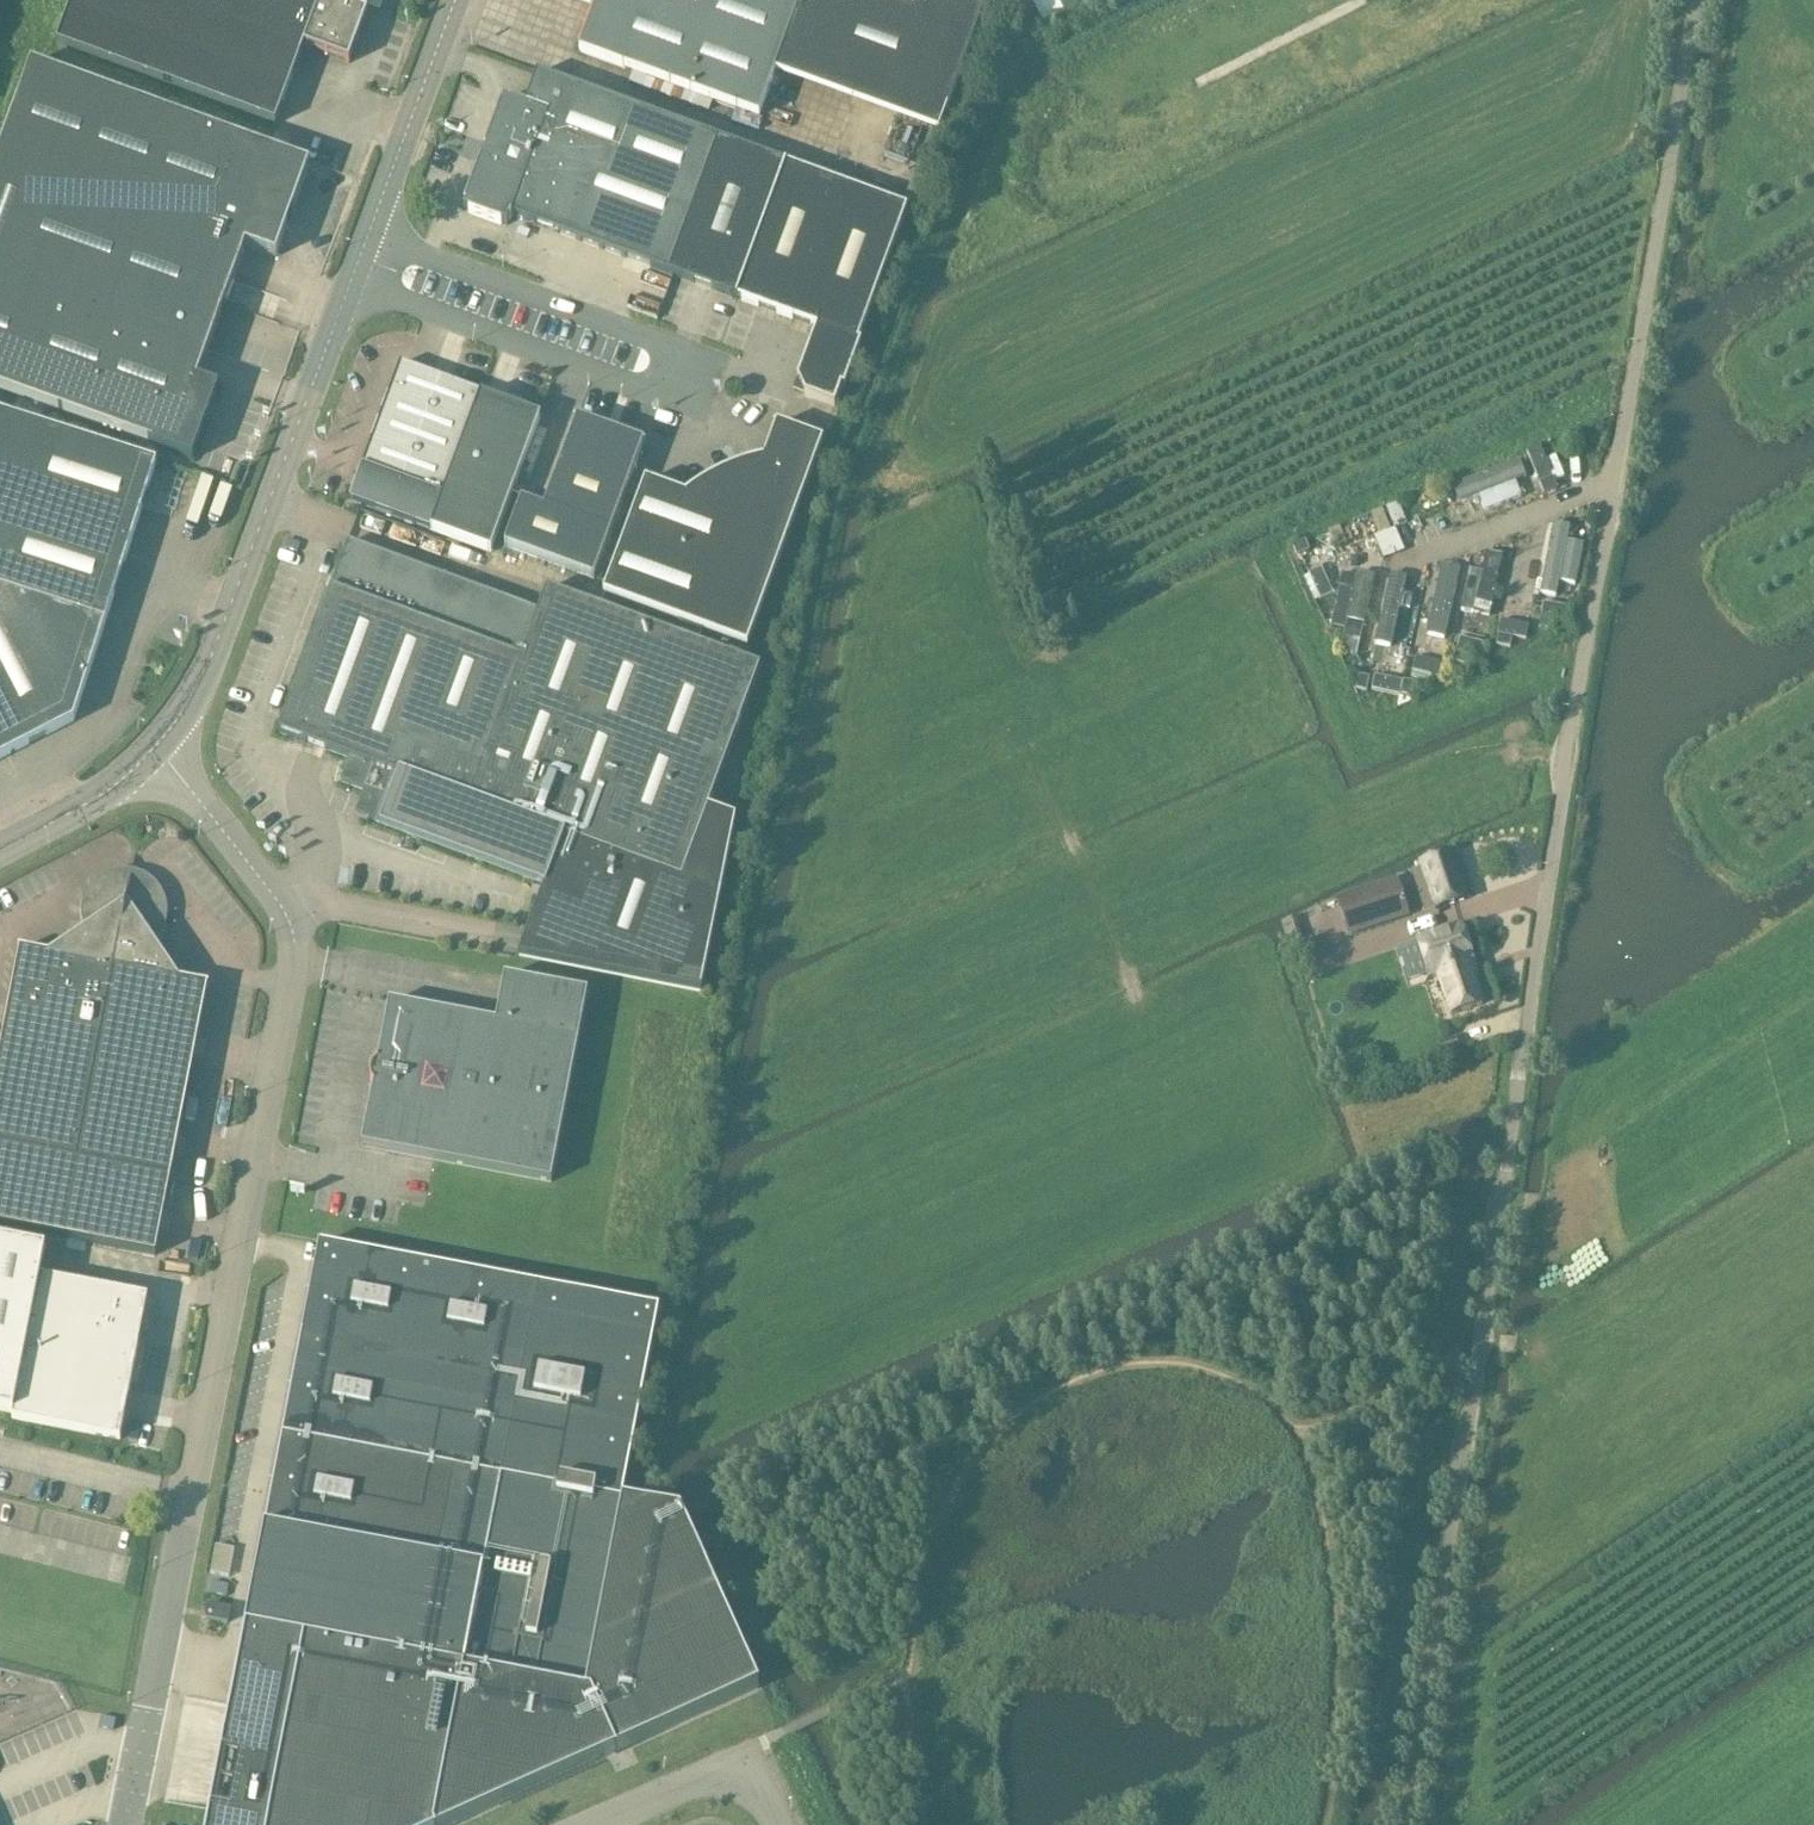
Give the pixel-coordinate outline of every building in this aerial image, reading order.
[(55,47),(277,127),(306,49),(351,65),(369,15),(365,13),(367,8),(366,7),(369,0),(72,0),(55,47)] [(381,13),(386,0),(374,0),(371,10),(381,13)] [(939,134),(989,0),(581,0),(596,5),(579,53),(759,119),(775,75),(939,134)] [(1091,3),(1090,0),(1058,0),(1067,16),(1091,3)] [(207,353),(245,247),(275,258),(309,166),(31,65),(0,150),(0,334),(31,346),(49,296),(207,353)] [(512,217),(665,274),(715,140),(537,75),(527,109),(503,98),(462,211),(508,228),(512,217)] [(736,300),(782,165),(718,141),(715,140),(665,274),(669,275),(736,300)] [(903,211),(782,165),(736,300),(816,329),(797,381),(804,396),(834,407),(841,389),(844,390),(860,344),(857,343),(903,211)] [(197,381),(207,353),(49,296),(31,346),(13,395),(192,460),(218,389),(197,381)] [(31,346),(0,334),(0,391),(13,395),(31,346)] [(400,366),(350,501),(429,530),(429,531),(490,554),(540,418),(481,396),(481,395),(400,366)] [(73,722),(156,465),(0,415),(0,760),(73,722)] [(521,501),(504,547),(593,580),(644,443),(577,419),(543,509),(521,501)] [(757,462),(758,465),(748,468),(738,471),(728,475),(719,479),(710,484),(701,490),(692,495),(690,493),(685,497),(645,482),(603,595),(678,623),(678,624),(702,633),(702,632),(747,648),(822,442),(776,425),(763,461),(757,462)] [(1539,449),(1526,454),(1536,480),(1549,476),(1539,449)] [(1483,517),(1510,507),(1495,470),(1468,480),(1483,517)] [(1557,493),(1553,483),(1540,489),(1544,498),(1557,493)] [(1398,504),(1386,508),(1395,529),(1406,525),(1398,504)] [(1382,509),(1370,514),(1378,535),(1389,530),(1382,509)] [(1578,590),(1585,550),(1567,547),(1570,530),(1554,528),(1542,597),(1558,600),(1560,587),(1578,590)] [(1375,539),(1384,560),(1405,551),(1396,530),(1375,539)] [(288,540),(285,549),(297,554),(300,545),(288,540)] [(702,633),(678,624),(673,636),(547,590),(538,614),(348,544),(279,733),(349,759),(340,783),(364,792),(360,803),(368,820),(534,881),(546,884),(520,956),(701,992),(736,819),(708,809),(760,668),(697,645),(702,633)] [(1296,562),(1309,556),(1305,546),(1292,551),(1296,562)] [(1507,603),(1530,606),(1537,559),(1514,555),(1507,603)] [(1307,575),(1319,602),(1332,596),(1320,569),(1307,575)] [(1418,629),(1446,635),(1459,574),(1430,569),(1418,629)] [(1459,617),(1489,624),(1499,581),(1470,574),(1459,617)] [(1358,664),(1376,583),(1347,576),(1334,633),(1346,635),(1341,661),(1358,664)] [(1392,617),(1411,621),(1419,582),(1400,578),(1392,617)] [(1542,604),(1539,630),(1552,632),(1554,621),(1567,623),(1570,609),(1542,604)] [(1509,649),(1511,638),(1525,640),(1528,626),(1500,621),(1496,647),(1509,649)] [(1483,660),(1487,646),(1459,639),(1453,663),(1467,667),(1469,656),(1483,660)] [(1439,679),(1443,665),(1415,659),(1412,673),(1431,677),(1439,679)] [(1430,684),(1431,677),(1412,673),(1410,679),(1430,684)] [(1359,677),(1356,690),(1366,692),(1369,679),(1359,677)] [(1399,697),(1402,683),(1374,677),(1369,702),(1382,705),(1385,694),(1399,697)] [(1403,682),(1401,696),(1411,698),(1414,684),(1403,682)] [(1420,864),(1422,870),(1434,906),(1436,911),(1468,900),(1452,854),(1420,864)] [(133,872),(129,871),(122,871),(118,872),(111,873),(107,875),(101,878),(98,881),(92,886),(90,889),(86,895),(82,908),(82,917),(82,921),(84,928),(85,931),(49,956),(20,950),(0,1054),(0,1226),(61,1238),(133,872)] [(155,1256),(169,1185),(208,987),(198,985),(198,980),(188,978),(187,983),(179,981),(155,945),(157,942),(162,936),(163,933),(166,926),(168,913),(166,904),(162,893),(160,890),(156,884),(153,882),(147,877),(144,876),(136,873),(133,872),(61,1238),(155,1256)] [(1349,935),(1408,915),(1396,881),(1337,901),(1349,935)] [(1458,928),(1413,944),(1426,980),(1435,977),(1449,1017),(1480,1006),(1466,965),(1471,964),(1458,928)] [(389,1003),(361,1147),(551,1183),(587,994),(504,978),(495,1024),(389,1003)] [(1443,1056),(1459,1051),(1455,1037),(1439,1043),(1443,1056)] [(39,1278),(45,1251),(0,1242),(0,1412),(13,1415),(12,1420),(120,1441),(147,1299),(39,1278)] [(245,1632),(208,1824),(456,1824),(464,1822),(475,1817),(486,1812),(497,1807),(508,1802),(519,1797),(531,1792),(542,1787),(553,1782),(564,1777),(575,1772),(586,1767),(597,1762),(608,1757),(616,1753),(616,1754),(617,1754),(617,1755),(617,1754),(618,1754),(618,1753),(617,1753),(625,1749),(634,1745),(643,1741),(652,1737),(661,1733),(670,1729),(679,1725),(688,1721),(697,1717),(706,1713),(715,1709),(724,1705),(733,1701),(742,1697),(751,1693),(760,1689),(758,1680),(753,1669),(748,1658),(743,1647),(738,1637),(734,1626),(729,1615),(724,1604),(719,1594),(714,1583),(709,1572),(705,1561),(700,1550),(695,1540),(690,1529),(685,1518),(681,1514),(678,1513),(674,1512),(670,1511),(667,1511),(663,1510),(660,1509),(656,1508),(652,1508),(649,1507),(645,1506),(642,1505),(638,1505),(634,1504),(631,1503),(627,1502),(626,1496),(628,1484),(631,1472),(633,1460),(635,1448),(637,1436),(639,1425),(641,1413),(643,1401),(645,1389),(647,1377),(649,1365),(651,1353),(653,1342),(655,1330),(657,1318),(650,1309),(629,1305),(608,1301),(587,1297),(566,1293),(545,1289),(524,1285),(503,1281),(482,1277),(461,1273),(440,1269),(419,1265),(398,1261),(377,1256),(356,1252),(335,1248),(318,1252),(314,1276),(309,1300),(304,1323),(300,1347),(295,1371),(291,1395),(286,1419),(281,1443),(277,1467),(272,1491),(267,1515),(263,1539),(258,1563),(254,1587),(249,1611),(245,1632)] [(216,1547),(211,1574),(229,1577),(234,1550),(216,1547)] [(213,1583),(211,1594),(227,1597),(229,1586),(213,1583)] [(230,1610),(208,1606),(205,1620),(228,1624),(230,1610)] [(102,1717),(100,1727),(111,1730),(114,1731),(117,1720),(113,1719),(102,1717)]
